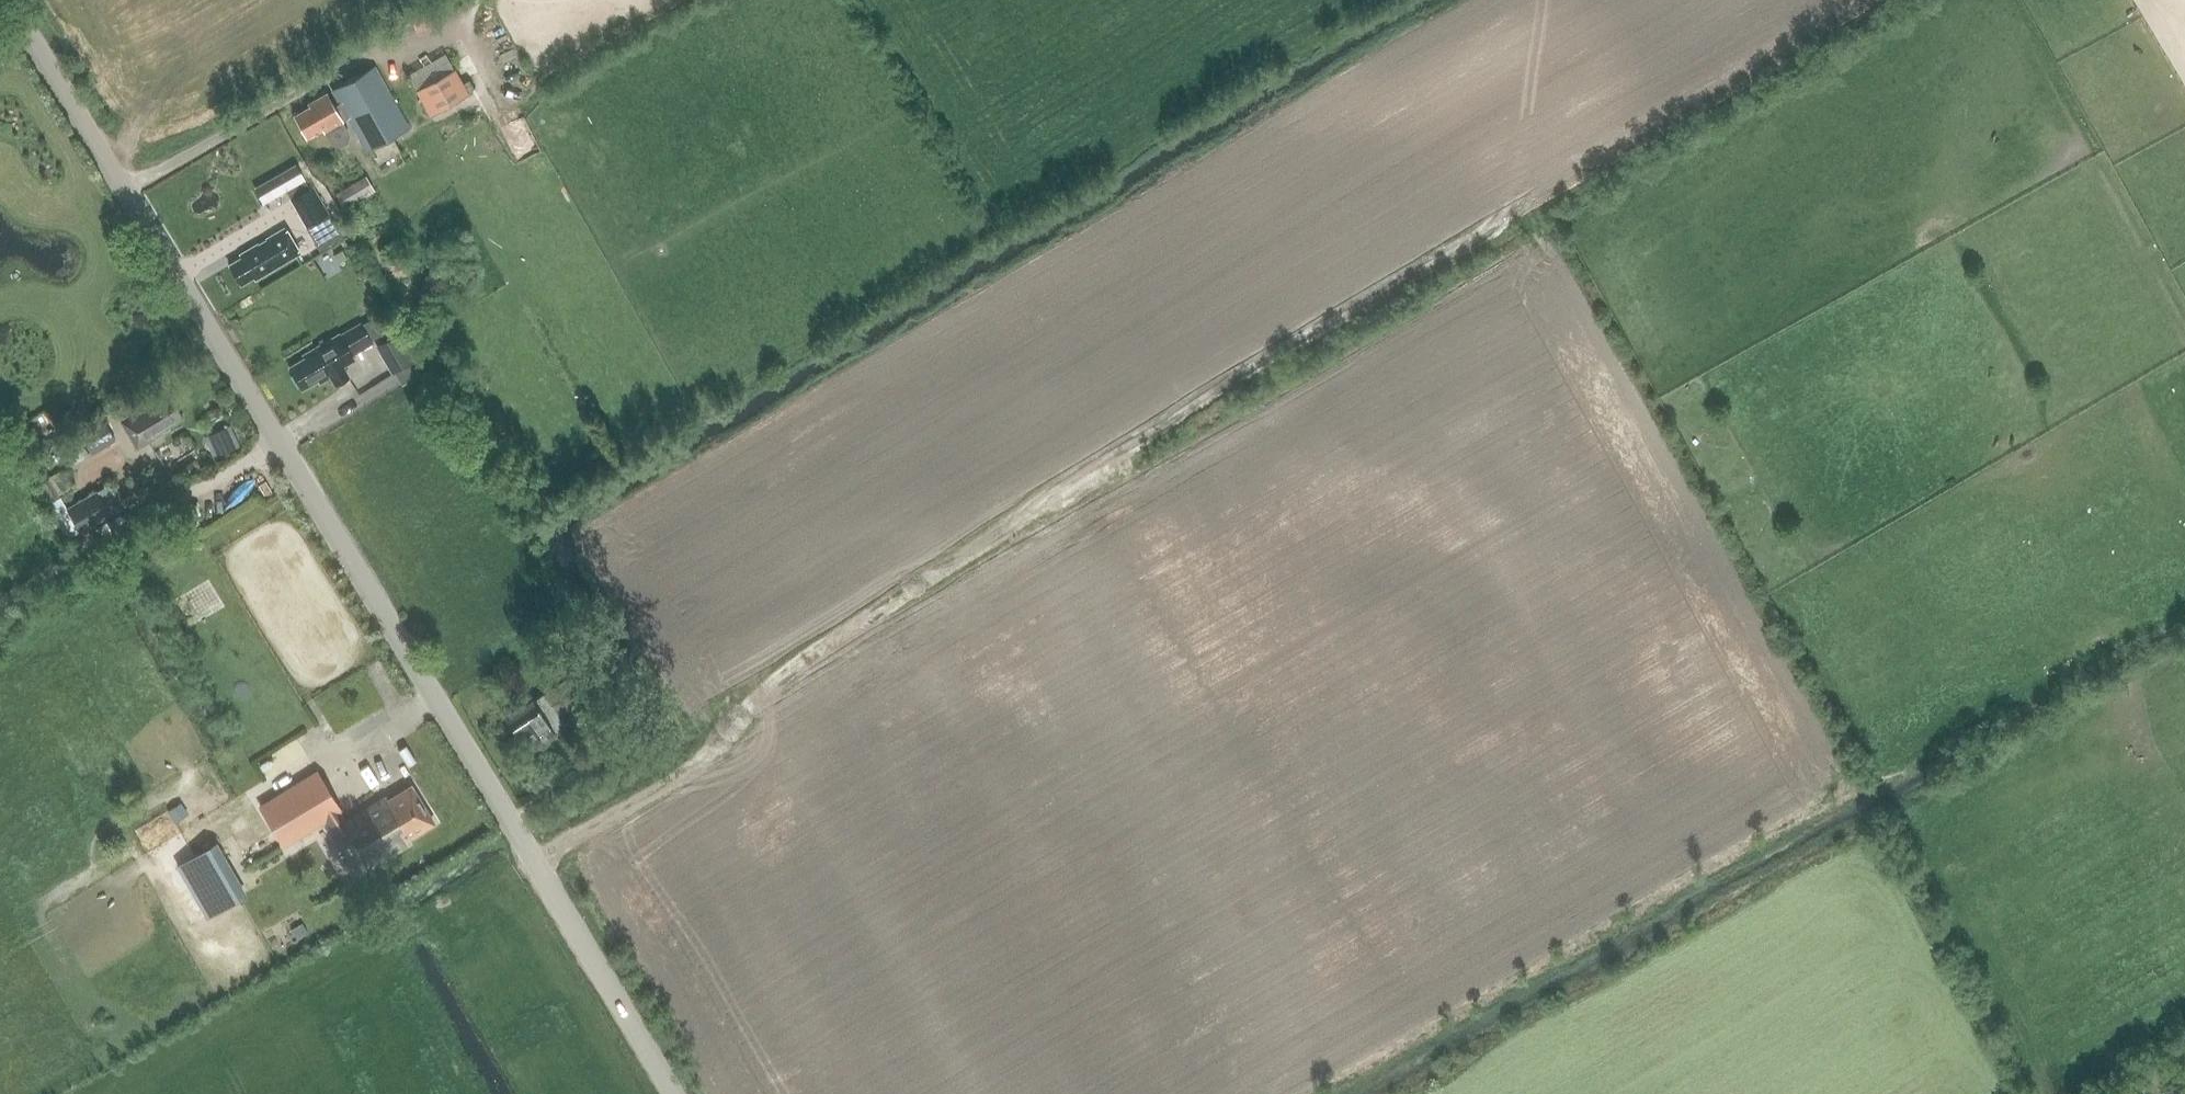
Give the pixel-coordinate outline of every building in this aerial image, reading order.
[(373,66),(331,89),(366,151),(408,127),(373,66)] [(454,69),(415,90),(430,115),(468,94),(454,69)] [(326,93),(307,104),(309,106),(293,115),(306,138),(314,133),(315,135),(317,133),(316,132),(321,129),(323,131),(329,140),(332,144),(335,146),(339,146),(346,142),(348,138),(347,134),(346,130),(341,121),(326,93)] [(536,140),(526,116),(510,122),(520,146),(536,140)] [(263,204),(304,180),(295,165),(254,188),(263,204)] [(344,208),(375,190),(366,175),(335,194),(344,208)] [(329,213),(312,185),(289,199),(306,227),(329,213)] [(286,227),(241,253),(243,256),(230,264),(241,284),(254,276),(256,279),(301,252),(286,227)] [(369,337),(381,330),(373,316),(360,324),(360,323),(328,341),(328,340),(303,354),(305,357),(290,366),(303,388),(318,379),(320,382),(330,376),(335,384),(348,376),(344,368),(344,367),(341,361),(373,343),(369,337)] [(414,361),(398,333),(375,346),(391,374),(414,361)] [(166,426),(182,417),(168,396),(147,408),(146,406),(119,422),(136,448),(168,429),(166,426)] [(97,448),(113,437),(103,422),(86,432),(97,448)] [(214,456),(237,446),(228,426),(205,436),(214,456)] [(123,507),(110,483),(66,507),(80,532),(123,507)] [(558,716),(596,689),(581,669),(543,694),(542,694),(532,701),(531,701),(505,718),(517,736),(524,732),(534,747),(554,734),(554,733),(565,726),(558,716)] [(386,797),(345,821),(339,810),(317,772),(261,806),(283,843),(324,819),(349,859),(352,857),(362,871),(408,843),(406,840),(433,823),(411,786),(388,800),(386,797)] [(180,804),(167,812),(175,824),(187,816),(180,804)] [(213,848),(177,868),(198,905),(202,912),(238,892),(234,885),(213,848)] [(277,947),(286,941),(280,930),(270,936),(277,947)]
